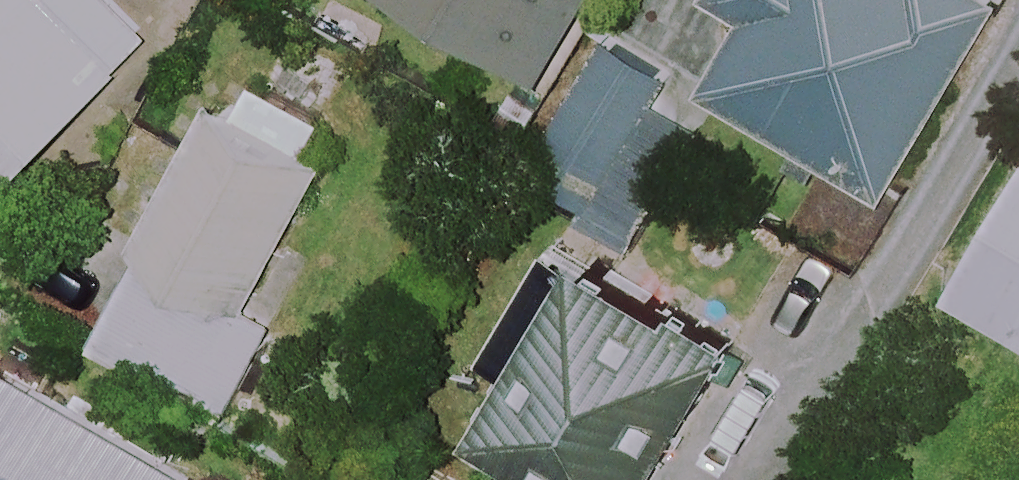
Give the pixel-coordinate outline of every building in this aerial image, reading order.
[(101,163),(139,123),(103,90),(156,35),(119,0),(0,0),(0,199),(66,130),(101,163)] [(548,76),(592,0),(415,0),(548,76)] [(981,0),(715,0),(714,2),(753,23),(714,95),(901,197),(1003,12),(981,0)] [(611,41),(529,159),(590,201),(578,218),(624,250),(706,133),(660,101),(672,84),(611,41)] [(96,346),(281,443),(323,363),(274,337),(282,320),(251,304),(329,163),(309,153),(347,86),(279,47),(243,112),(222,101),(142,244),(147,247),(96,346)] [(960,291),(1018,325),(1018,188),(960,291)] [(562,234),(485,356),(518,376),(482,432),(558,479),(663,479),(745,350),(562,234)] [(0,359),(0,479),(192,479),(199,469),(0,359)]
